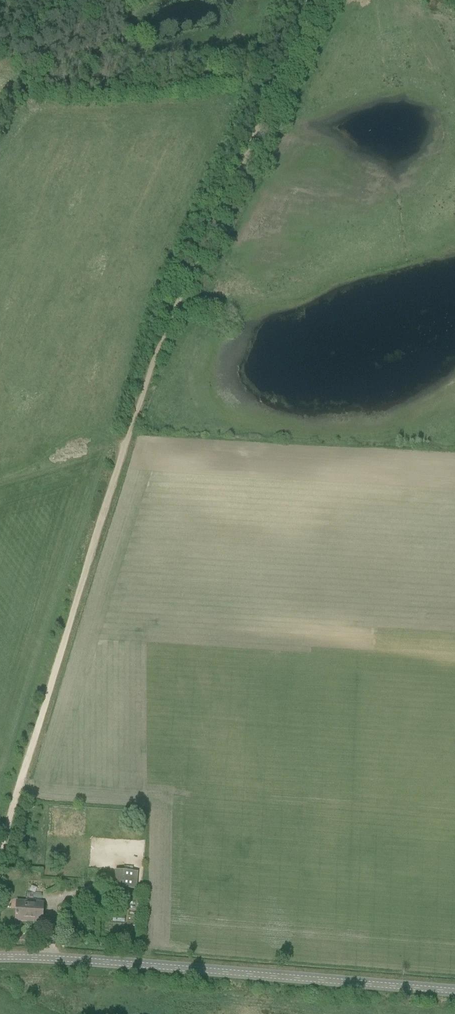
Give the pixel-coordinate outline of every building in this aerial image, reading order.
[(114,888),(136,889),(137,872),(115,870),(114,888)] [(17,901),(16,910),(15,920),(26,921),(27,918),(41,919),(43,903),(27,901),(17,901)]
